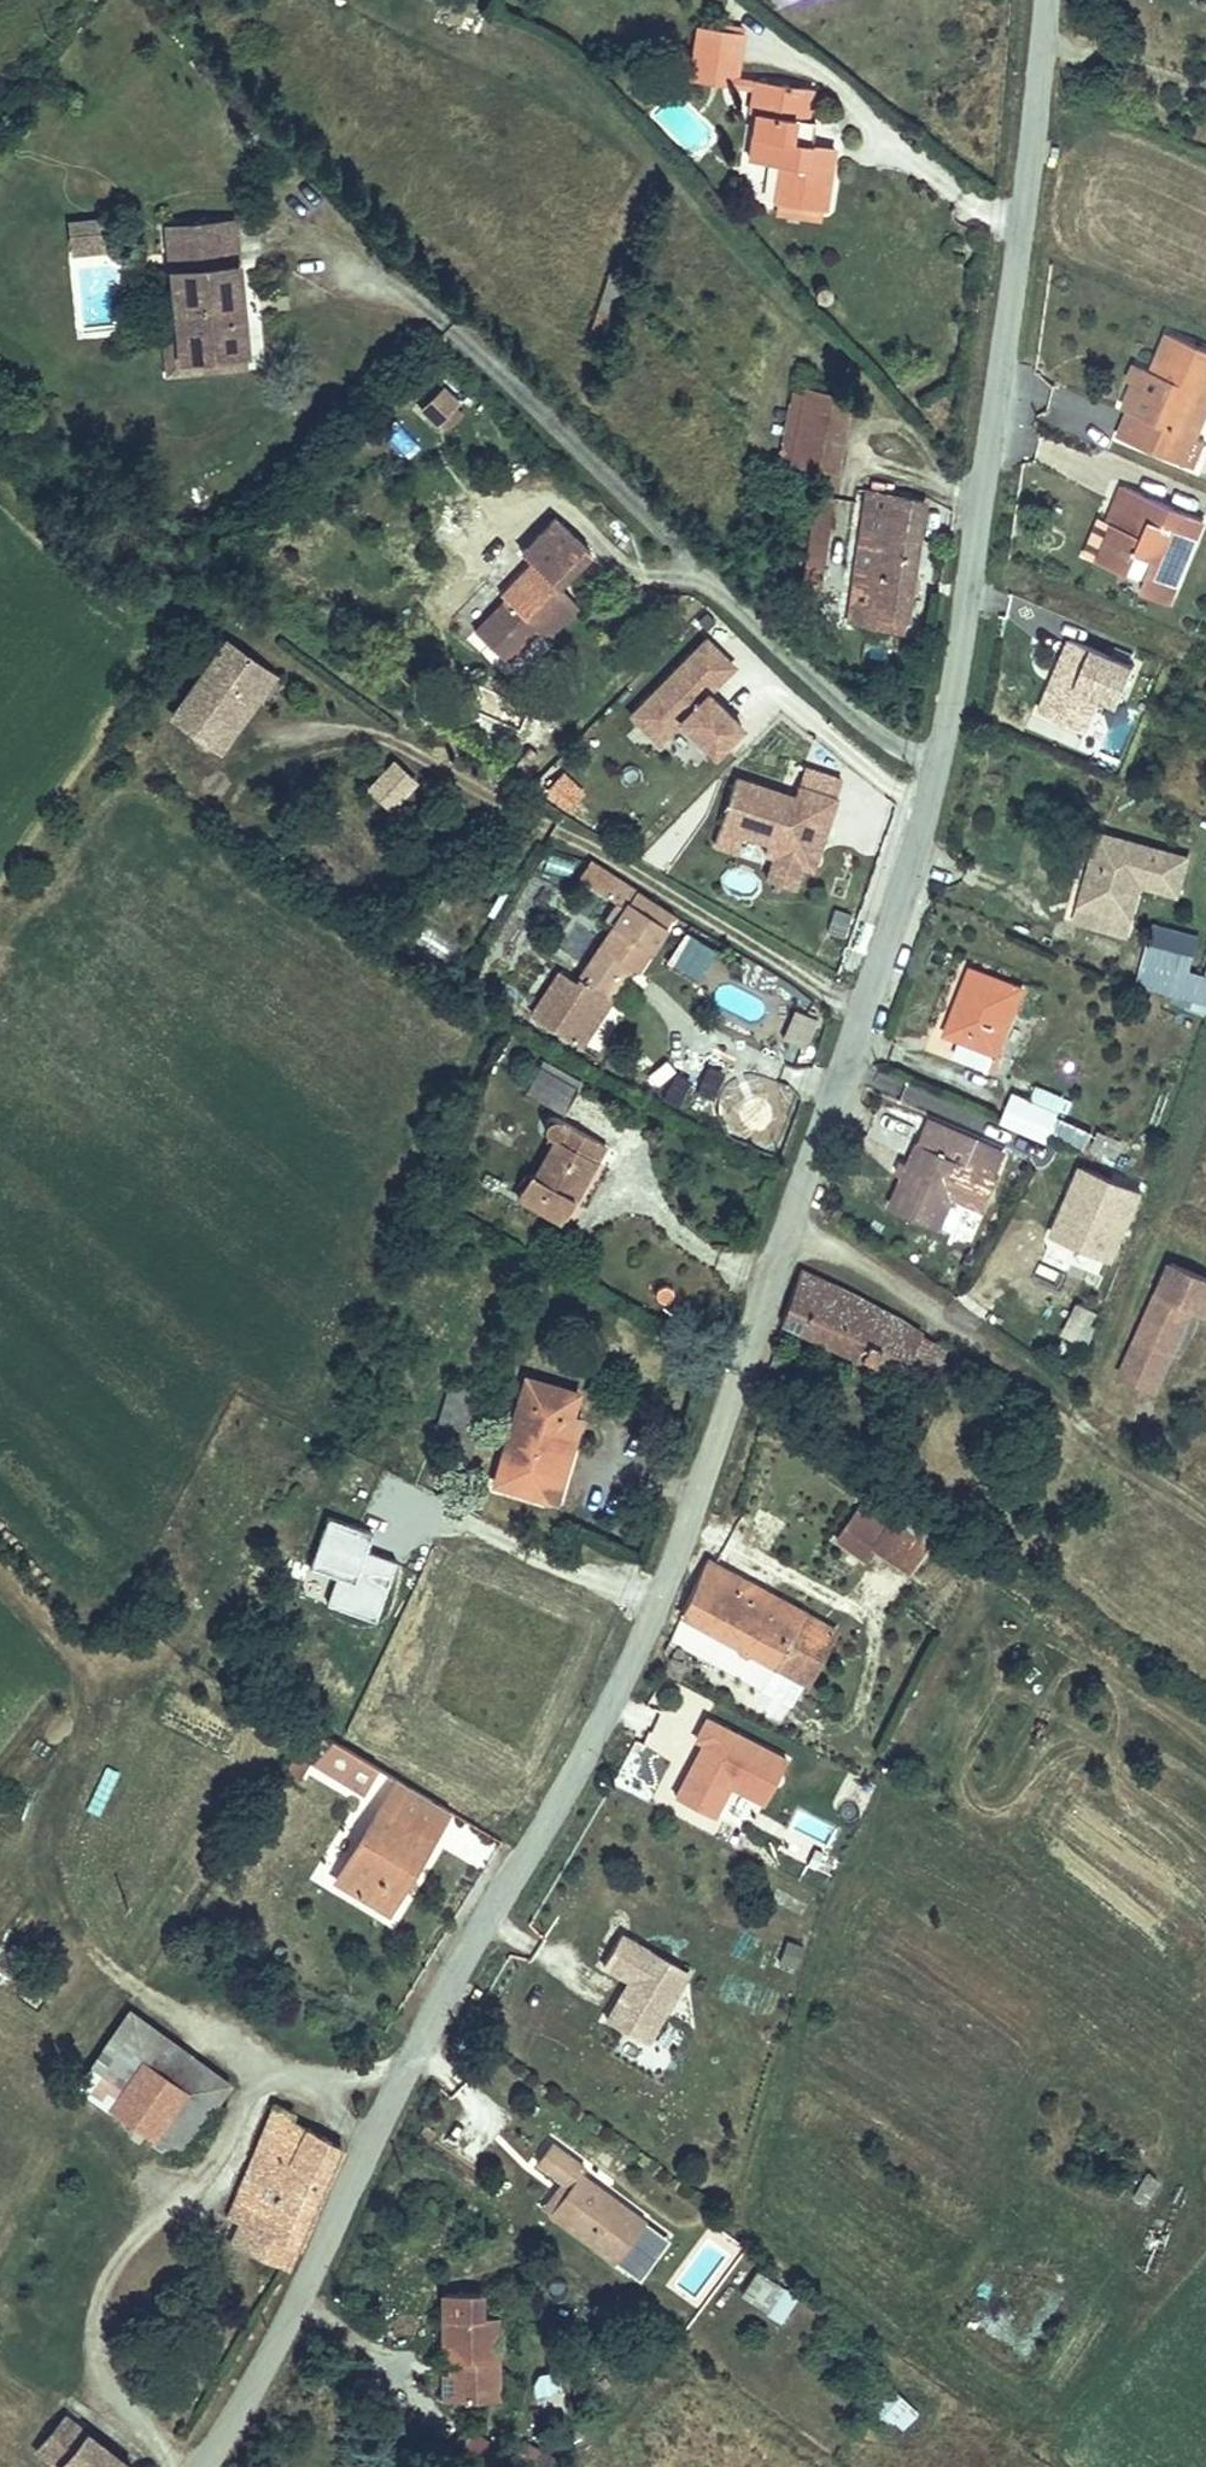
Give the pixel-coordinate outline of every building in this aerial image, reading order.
[(741,38),(691,30),(687,61),(726,66),(723,88),(733,89),(741,38)] [(687,61),(685,82),(723,88),(726,66),(687,61)] [(753,120),(748,157),(786,163),(781,208),(832,215),(838,166),(816,161),(821,129),(813,127),(817,95),(754,87),(749,120),(753,120)] [(157,217),(166,305),(171,348),(241,340),(227,209),(157,217)] [(98,228),(58,229),(58,247),(98,246),(98,228)] [(171,348),(166,305),(145,308),(153,373),(242,363),(241,340),(171,348)] [(1205,365),(1205,335),(1156,315),(1141,354),(1130,349),(1113,393),(1119,395),(1109,421),(1184,451),(1196,420),(1186,416),(1205,365)] [(441,385),(421,405),(437,423),(459,403),(441,385)] [(801,393),(791,465),(835,472),(846,399),(801,393)] [(1115,511),(1103,508),(1089,547),(1120,558),(1127,538),(1144,544),(1133,575),(1165,587),(1194,507),(1109,474),(1105,489),(1121,495),(1115,511)] [(844,538),(831,624),(887,630),(910,491),(849,486),(844,538)] [(1098,506),(1103,508),(1115,511),(1121,495),(1105,489),(1098,506)] [(511,600),(482,630),(509,656),(537,626),(548,637),(580,603),(559,583),(591,549),(556,515),(523,550),(533,560),(503,592),(511,600)] [(624,713),(657,745),(678,724),(712,757),(745,724),(710,691),(737,664),(704,632),(624,713)] [(1087,735),(1101,696),(1119,703),(1135,660),(1065,634),(1034,715),(1087,735)] [(204,740),(255,665),(215,637),(163,712),(204,740)] [(1039,642),(1028,652),(1046,671),(1057,661),(1039,642)] [(211,745),(263,670),(255,665),(204,740),(211,745)] [(508,765),(522,749),(512,741),(499,757),(508,765)] [(390,810),(417,778),(390,756),(363,788),(390,810)] [(803,763),(795,791),(732,773),(711,847),(737,854),(743,836),(769,843),(759,878),(806,891),(840,773),(803,763)] [(1169,888),(1178,852),(1086,830),(1069,902),(1123,915),(1131,879),(1169,888)] [(625,965),(661,909),(575,854),(564,871),(598,893),(588,909),(597,915),(563,969),(546,958),(515,1007),(563,1038),(603,976),(610,980),(621,963),(625,965)] [(1119,931),(1123,915),(1069,902),(1065,918),(1119,931)] [(850,939),(856,914),(834,908),(827,932),(850,939)] [(1144,918),(1124,979),(1193,1007),(1204,974),(1165,960),(1175,928),(1144,918)] [(684,931),(668,963),(697,977),(713,945),(684,931)] [(960,959),(932,1024),(953,1034),(945,1053),(981,1069),(1016,983),(960,959)] [(570,1042),(610,980),(603,976),(563,1038),(570,1042)] [(801,1044),(811,1016),(789,1009),(780,1036),(801,1044)] [(542,1054),(528,1078),(566,1102),(580,1078),(542,1054)] [(665,1055),(644,1075),(657,1088),(677,1068),(665,1055)] [(1003,1089),(989,1119),(1031,1137),(1043,1107),(1003,1089)] [(508,1187),(543,1207),(552,1192),(567,1201),(604,1137),(554,1108),(543,1127),(553,1134),(529,1175),(519,1170),(508,1187)] [(920,1119),(884,1211),(929,1230),(941,1199),(966,1208),(990,1148),(920,1119)] [(1093,1128),(1086,1146),(1110,1155),(1117,1138),(1093,1128)] [(1072,1172),(1046,1233),(1100,1257),(1126,1196),(1072,1172)] [(552,1192),(543,1207),(559,1216),(567,1201),(552,1192)] [(792,1265),(775,1318),(865,1354),(881,1308),(792,1265)] [(1146,1276),(1108,1361),(1148,1380),(1187,1295),(1146,1276)] [(1069,1303),(1061,1327),(1081,1332),(1088,1311),(1069,1303)] [(881,1308),(865,1354),(884,1363),(903,1319),(881,1308)] [(912,1374),(930,1331),(903,1319),(884,1363),(912,1374)] [(441,1402),(478,1413),(485,1387),(449,1376),(441,1402)] [(530,1380),(500,1475),(541,1494),(542,1490),(556,1444),(576,1450),(588,1413),(573,1407),(576,1394),(530,1380)] [(441,1402),(430,1441),(467,1451),(478,1413),(441,1402)] [(561,1496),(576,1450),(556,1444),(542,1490),(561,1496)] [(872,1545),(891,1519),(865,1501),(839,1538),(864,1556),(872,1545)] [(928,1545),(891,1519),(872,1545),(909,1572),(928,1545)] [(706,1566),(680,1616),(774,1667),(799,1618),(706,1566)] [(804,1684),(830,1635),(799,1618),(774,1667),(804,1684)] [(271,1740),(309,1763),(325,1735),(288,1711),(271,1740)] [(383,1905),(439,1808),(325,1735),(309,1763),(374,1802),(329,1877),(383,1905)] [(638,2039),(677,1968),(610,1930),(593,1962),(620,1977),(598,2017),(638,2039)] [(798,1967),(802,1943),(786,1939),(781,1963),(798,1967)] [(460,2029),(466,2020),(458,2014),(452,2023),(460,2029)] [(671,2056),(685,2031),(666,2020),(652,2045),(671,2056)] [(137,2058),(104,2109),(153,2143),(185,2093),(137,2058)] [(266,2110),(223,2225),(288,2250),(323,2152),(277,2137),(284,2117),(266,2110)] [(546,2135),(531,2156),(557,2175),(563,2179),(544,2206),(610,2255),(639,2213),(574,2165),(578,2158),(546,2135)] [(1143,2202),(1160,2180),(1146,2170),(1129,2192),(1143,2202)] [(563,2179),(557,2175),(538,2202),(544,2206),(563,2179)] [(752,2268),(737,2295),(784,2320),(799,2293),(752,2268)] [(446,2269),(444,2338),(454,2338),(453,2378),(495,2379),(498,2294),(480,2293),(481,2271),(446,2269)] [(454,2338),(444,2338),(444,2378),(453,2378),(454,2338)] [(563,2414),(561,2372),(535,2373),(537,2415),(563,2414)] [(903,2432),(918,2405),(887,2388),(872,2415),(903,2432)] [(33,2462),(39,2466),(140,2466),(73,2413),(33,2462)]
